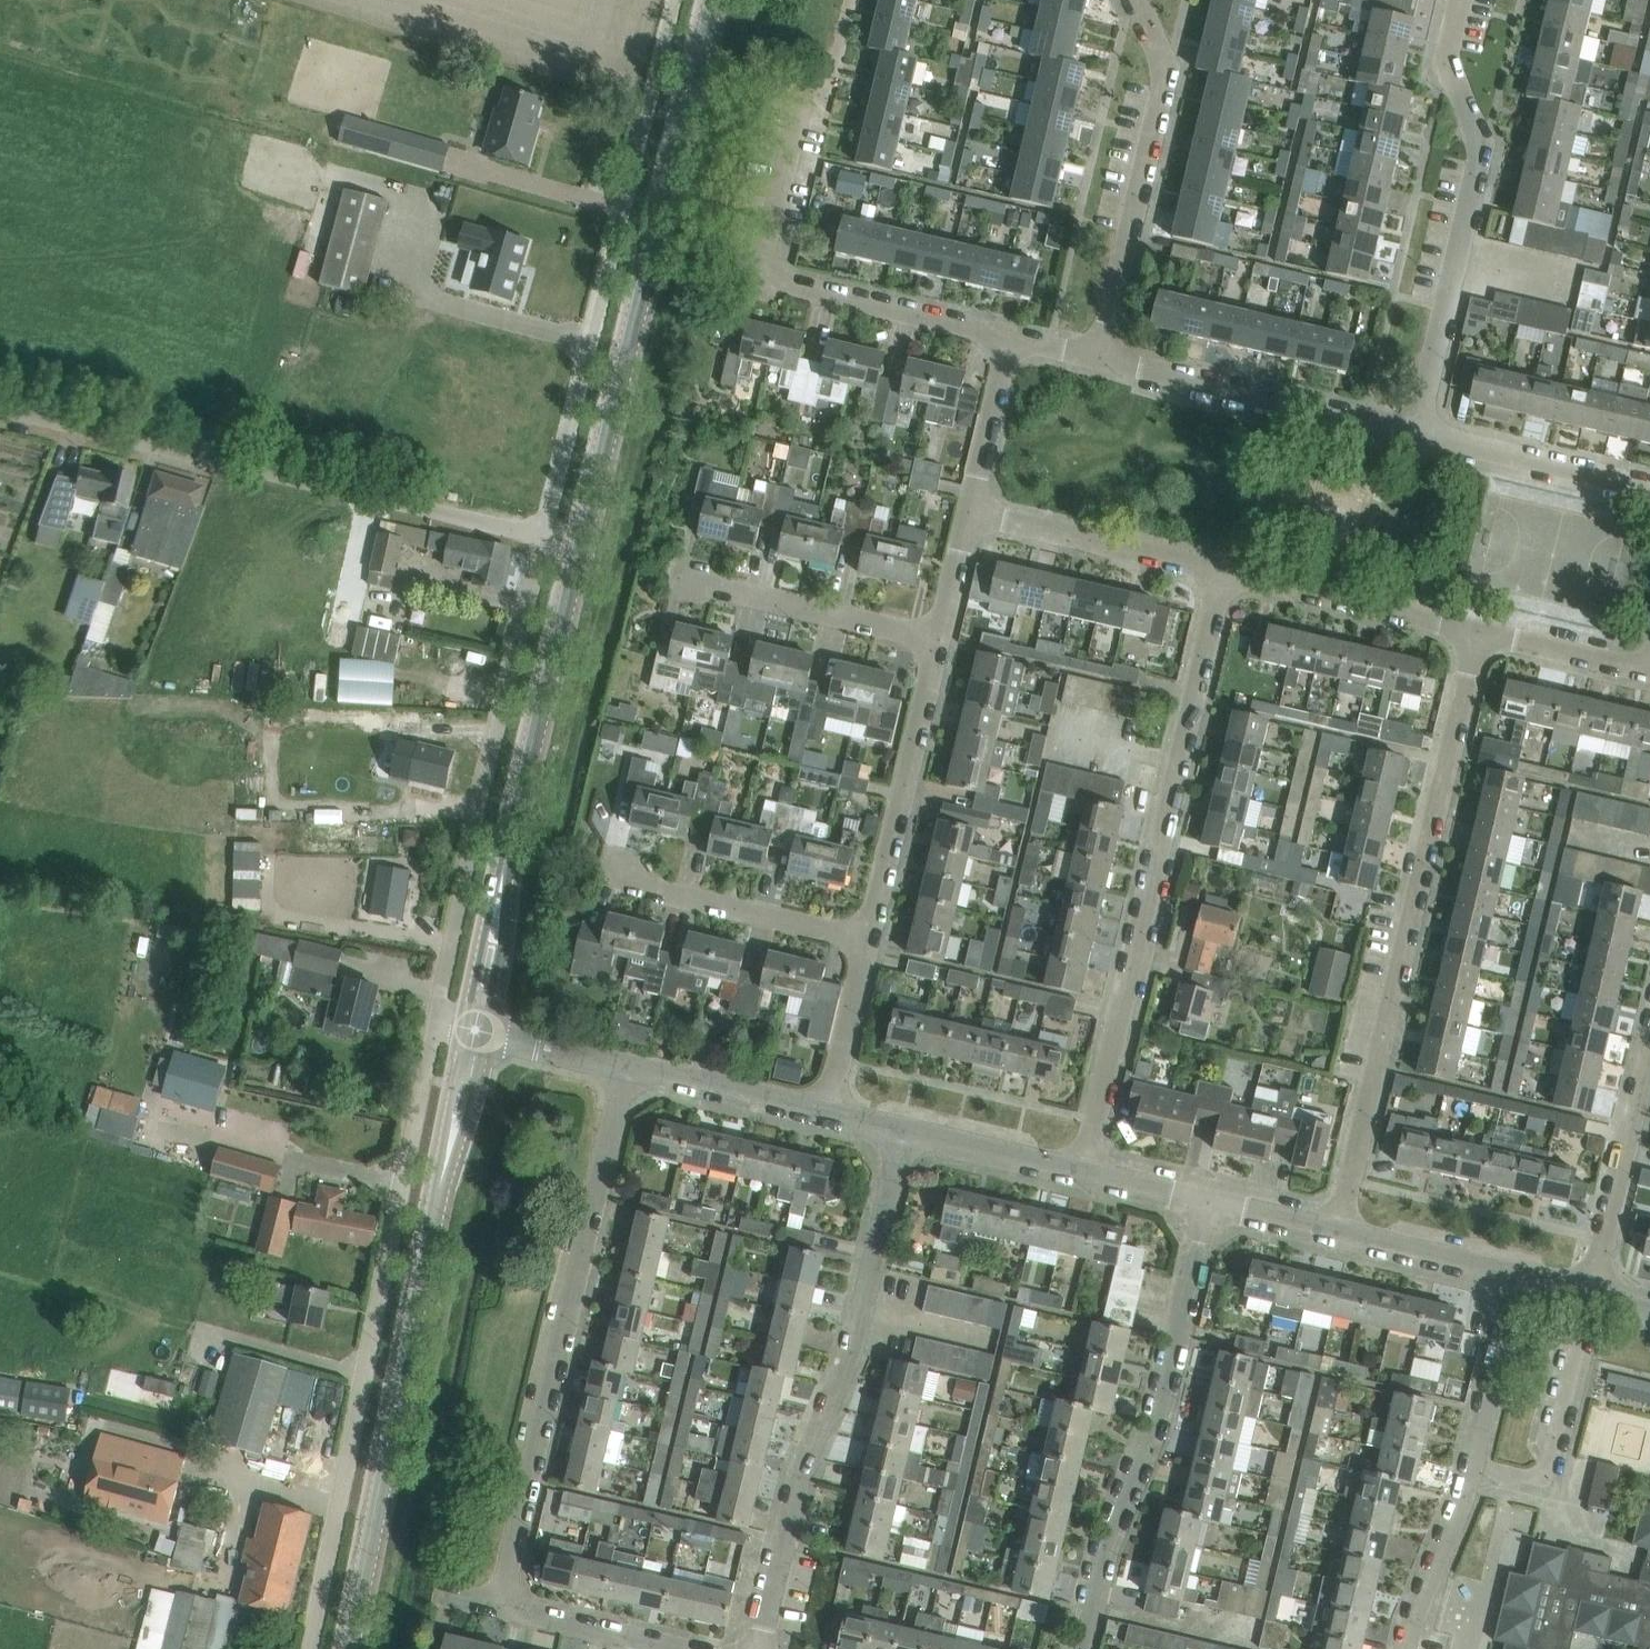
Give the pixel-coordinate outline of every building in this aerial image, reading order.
[(917,1),(914,0),(882,0),(877,20),(911,29),(917,1)] [(973,0),(965,0),(963,11),(973,14),(976,1),(973,0)] [(1087,0),(1044,0),(1042,8),(1083,18),(1087,0)] [(1256,9),(1218,0),(1214,0),(1209,23),(1250,32),(1256,9)] [(1258,0),(1218,0),(1256,9),(1258,0)] [(1368,0),(1356,0),(1354,7),(1366,10),(1368,0)] [(1381,0),(1368,0),(1366,10),(1375,12),(1378,13),(1381,0)] [(1394,0),(1381,0),(1378,13),(1390,15),(1394,0)] [(1406,0),(1394,0),(1390,15),(1402,18),(1406,0)] [(1419,0),(1406,0),(1402,18),(1414,21),(1419,0)] [(1594,0),(1551,0),(1550,4),(1591,14),(1594,0)] [(1645,15),(1648,3),(1639,0),(1635,13),(1645,15)] [(1585,38),(1591,14),(1550,4),(1544,28),(1585,38)] [(994,9),(984,6),(981,19),(991,21),(994,9)] [(1311,9),(1300,7),(1297,19),(1308,21),(1311,9)] [(1078,41),(1083,18),(1042,8),(1037,32),(1078,41)] [(970,27),(973,14),(963,11),(960,25),(970,27)] [(1410,45),(1415,21),(1414,21),(1402,18),(1390,15),(1378,13),(1375,12),(1372,25),(1356,21),(1354,32),(1369,36),(1410,45)] [(988,35),(991,21),(981,19),(978,32),(988,35)] [(1305,35),(1308,21),(1297,19),(1294,33),(1305,35)] [(905,56),(911,29),(877,20),(870,49),(884,52),(904,56),(905,56)] [(1245,55),(1250,32),(1209,23),(1204,46),(1245,55)] [(1599,41),(1585,38),(1544,28),(1539,51),(1594,64),(1599,41)] [(1072,64),(1078,41),(1037,32),(1031,54),(1045,58),(1045,57),(1072,64)] [(1322,49),(1324,38),(1314,36),(1312,46),(1322,49)] [(1404,68),(1410,45),(1369,36),(1364,58),(1404,68)] [(1637,50),(1640,38),(1630,36),(1627,48),(1637,50)] [(1239,78),(1245,55),(1204,46),(1198,70),(1212,73),(1239,79),(1239,78)] [(1319,61),(1322,49),(1312,46),(1309,59),(1319,61)] [(1634,62),(1637,50),(1627,48),(1624,60),(1634,62)] [(1588,87),(1594,64),(1539,51),(1533,74),(1588,87)] [(912,87),(918,59),(905,56),(904,56),(884,52),(877,79),(912,87)] [(962,58),(959,69),(974,73),(976,67),(979,55),(973,53),(971,60),(962,58)] [(1290,54),(1287,65),(1297,68),(1300,56),(1290,54)] [(962,58),(953,55),(950,67),(959,69),(962,58)] [(988,57),(979,55),(976,67),(986,69),(988,57)] [(1399,91),(1404,68),(1364,58),(1354,56),(1349,80),(1372,85),(1373,85),(1399,91)] [(1081,91),(1086,67),(1072,64),(1045,57),(1045,58),(1040,82),(1081,91)] [(1644,64),(1641,75),(1649,77),(1649,65),(1644,64)] [(1294,82),(1297,68),(1287,65),(1284,80),(1294,82)] [(982,82),(986,69),(976,67),(974,73),(973,80),(982,82)] [(959,69),(955,85),(960,86),(971,89),(973,80),(974,73),(959,69)] [(1300,93),(1307,94),(1317,97),(1322,74),(1305,70),(1300,93)] [(1247,106),(1253,82),(1239,78),(1239,79),(1212,73),(1207,96),(1247,106)] [(1583,110),(1588,87),(1533,74),(1528,98),(1542,101),(1542,100),(1583,110)] [(1649,79),(1649,77),(1641,75),(1638,88),(1647,90),(1649,79)] [(905,115),(912,87),(877,79),(871,107),(905,115)] [(1075,115),(1081,91),(1040,82),(1034,105),(1075,115)] [(1634,98),(1637,86),(1627,83),(1624,96),(1634,98)] [(1407,117),(1413,95),(1399,91),(1373,85),(1372,85),(1367,108),(1407,117)] [(971,89),(960,86),(957,98),(968,100),(971,89)] [(491,131),(485,152),(496,155),(528,164),(538,127),(534,126),(542,99),(508,89),(502,109),(498,108),(491,131)] [(1314,109),(1317,97),(1307,94),(1304,107),(1314,109)] [(1242,129),(1247,106),(1207,96),(1201,119),(1242,129)] [(1630,111),(1634,98),(1624,96),(1621,109),(1630,111)] [(965,113),(968,100),(957,98),(954,111),(965,113)] [(1578,135),(1583,110),(1542,100),(1542,101),(1536,125),(1578,135)] [(986,106),(976,104),(973,115),(983,118),(986,106)] [(1292,104),(1290,116),(1300,119),(1302,106),(1292,104)] [(1070,138),(1075,115),(1034,105),(1029,128),(1070,138)] [(899,142),(905,115),(871,107),(865,134),(899,142)] [(1402,142),(1407,117),(1367,108),(1361,132),(1402,142)] [(980,131),(983,118),(973,115),(970,128),(980,131)] [(953,116),(951,124),(962,126),(964,118),(953,116)] [(1300,119),(1290,116),(1287,130),(1297,132),(1300,119)] [(1237,152),(1242,129),(1201,119),(1196,143),(1237,152)] [(1572,158),(1578,135),(1536,125),(1530,148),(1572,158)] [(1644,125),(1641,138),(1649,140),(1649,127),(1644,125)] [(1064,161),(1070,138),(1029,128),(1023,152),(1064,161)] [(1313,146),(1316,133),(1307,131),(1304,144),(1313,146)] [(1396,165),(1402,142),(1361,132),(1356,156),(1396,165)] [(1630,147),(1632,135),(1622,133),(1620,145),(1630,147)] [(892,171),(897,150),(899,142),(865,134),(858,163),(892,171)] [(397,137),(391,157),(417,164),(423,145),(397,137)] [(957,143),(949,141),(946,153),(954,155),(957,143)] [(1231,176),(1237,152),(1196,143),(1190,166),(1231,176)] [(1308,169),(1313,146),(1304,144),(1299,167),(1308,169)] [(1627,160),(1630,147),(1620,145),(1617,157),(1627,160)] [(1567,181),(1572,158),(1530,148),(1525,172),(1567,181)] [(976,151),(964,149),(962,162),(973,165),(976,151)] [(1638,149),(1636,160),(1633,172),(1643,174),(1648,151),(1638,149)] [(1289,165),(1292,153),(1282,151),(1279,162),(1289,165)] [(1059,185),(1064,161),(1023,152),(1018,175),(1059,185)] [(951,169),(954,155),(946,153),(943,167),(951,169)] [(1391,188),(1396,165),(1356,156),(1351,179),(1391,188)] [(970,178),(973,165),(962,162),(959,176),(970,178)] [(1286,179),(1289,165),(1279,162),(1276,176),(1286,179)] [(1226,199),(1231,176),(1190,166),(1185,190),(1226,199)] [(1303,193),(1308,169),(1299,167),(1293,191),(1303,193)] [(843,171),(838,192),(864,198),(869,177),(843,171)] [(1561,205),(1567,181),(1525,172),(1519,195),(1561,205)] [(1640,187),(1643,174),(1633,172),(1630,185),(1640,187)] [(882,186),(884,178),(872,175),(870,184),(882,186)] [(1053,209),(1059,185),(1018,175),(1012,199),(1053,209)] [(896,180),(884,178),(882,186),(894,189),(896,180)] [(1385,212),(1391,188),(1351,179),(1345,203),(1385,212)] [(1619,193),(1621,182),(1611,179),(1609,191),(1619,193)] [(937,200),(940,190),(928,187),(925,197),(937,200)] [(953,193),(940,190),(937,200),(950,203),(953,193)] [(1220,223),(1226,199),(1185,190),(1179,213),(1220,223)] [(1297,216),(1303,193),(1293,191),(1290,203),(1288,213),(1297,216)] [(1616,206),(1619,193),(1609,191),(1606,204),(1616,206)] [(1570,207),(1561,205),(1519,195),(1514,218),(1529,221),(1541,224),(1553,227),(1565,230),(1570,207)] [(1271,197),(1268,209),(1278,211),(1281,200),(1271,197)] [(993,213),(995,202),(982,199),(980,210),(993,213)] [(1006,205),(995,202),(993,213),(1004,215),(1006,205)] [(1380,235),(1385,212),(1345,203),(1340,226),(1380,235)] [(1632,221),(1635,209),(1625,206),(1622,219),(1632,221)] [(1275,225),(1278,211),(1268,209),(1265,223),(1275,225)] [(1051,216),(1038,213),(1036,222),(1049,225),(1051,216)] [(1215,247),(1220,223),(1179,213),(1174,237),(1215,247)] [(1292,239),(1297,216),(1288,213),(1283,237),(1292,239)] [(1010,214),(1007,229),(1018,232),(1021,217),(1010,214)] [(1025,216),(1022,229),(1030,231),(1033,218),(1025,216)] [(865,259),(873,225),(845,218),(837,253),(865,259)] [(1629,233),(1632,221),(1622,219),(1619,231),(1629,233)] [(1536,250),(1541,224),(1529,221),(1523,247),(1536,250)] [(1547,253),(1553,227),(1541,224),(1536,250),(1547,253)] [(893,266),(901,231),(873,225),(865,259),(893,266)] [(467,226),(461,246),(484,253),(474,289),(511,300),(528,242),(491,231),(490,233),(467,226)] [(1375,258),(1380,235),(1340,226),(1334,249),(1375,258)] [(1560,255),(1565,230),(1553,227),(1547,253),(1560,255)] [(1572,258),(1578,232),(1565,230),(1560,255),(1572,258)] [(921,272),(929,238),(901,231),(893,266),(921,272)] [(1607,239),(1590,235),(1578,232),(1572,258),(1602,265),(1607,239)] [(1286,265),(1292,239),(1283,237),(1277,262),(1286,265)] [(948,279),(956,244),(929,238),(921,272),(948,279)] [(976,285),(984,251),(956,244),(948,279),(976,285)] [(1259,244),(1256,258),(1267,260),(1270,247),(1259,244)] [(1200,251),(1175,245),(1172,258),(1197,264),(1200,251)] [(1369,283),(1375,258),(1334,249),(1329,273),(1369,283)] [(1004,292),(1012,257),(984,251),(976,285),(1004,292)] [(1621,268),(1624,255),(1614,253),(1611,266),(1621,268)] [(1226,267),(1228,258),(1216,255),(1213,264),(1226,267)] [(1032,298),(1040,264),(1012,257),(1004,292),(1032,298)] [(1241,261),(1228,258),(1226,267),(1238,270),(1241,261)] [(1281,280),(1284,270),(1268,267),(1266,276),(1281,280)] [(1299,274),(1284,270),(1281,280),(1297,284),(1299,274)] [(1609,290),(1613,276),(1586,270),(1583,284),(1609,290)] [(1337,293),(1339,283),(1327,280),(1325,290),(1337,293)] [(1352,286),(1339,283),(1337,293),(1350,296),(1352,286)] [(1606,303),(1609,290),(1583,284),(1580,297),(1606,303)] [(1181,334),(1189,299),(1161,292),(1153,327),(1181,334)] [(1509,306),(1511,296),(1497,292),(1494,303),(1509,306)] [(1509,306),(1494,303),(1491,318),(1517,324),(1523,298),(1511,296),(1509,306)] [(1604,315),(1606,303),(1580,297),(1577,308),(1604,315)] [(1491,318),(1494,303),(1472,298),(1468,313),(1491,318)] [(1531,328),(1536,302),(1523,298),(1517,324),(1531,328)] [(1209,340),(1217,306),(1189,299),(1181,334),(1209,340)] [(1542,330),(1548,304),(1536,302),(1531,328),(1542,330)] [(1607,303),(1604,315),(1611,316),(1614,305),(1607,303)] [(1555,333),(1561,307),(1548,304),(1542,330),(1555,333)] [(1236,347),(1245,312),(1217,306),(1209,340),(1236,347)] [(1566,336),(1572,310),(1561,307),(1555,333),(1566,336)] [(1264,353),(1272,319),(1245,312),(1236,347),(1264,353)] [(1292,359),(1300,325),(1272,319),(1264,353),(1292,359)] [(770,365),(778,330),(750,323),(743,355),(730,351),(722,384),(737,388),(740,377),(752,380),(756,361),(770,365)] [(1319,366),(1328,332),(1300,325),(1292,359),(1319,366)] [(798,368),(806,336),(778,330),(770,365),(785,368),(780,387),(792,390),(790,400),(804,404),(811,371),(798,368)] [(1348,373),(1356,338),(1328,332),(1319,366),(1348,373)] [(1599,356),(1602,345),(1578,340),(1576,350),(1599,356)] [(851,384),(859,349),(830,342),(823,374),(811,371),(804,404),(818,407),(820,396),(832,399),(836,380),(851,384)] [(1612,359),(1614,348),(1602,345),(1599,356),(1612,359)] [(878,387),(886,355),(859,349),(851,384),(865,387),(860,406),(872,409),(869,419),(884,423),(891,390),(878,387)] [(1630,352),(1627,364),(1649,370),(1649,357),(1630,352)] [(1497,419),(1508,374),(1481,368),(1482,361),(1468,358),(1460,388),(1474,391),(1471,402),(1488,405),(1485,416),(1497,419)] [(931,403),(939,368),(911,361),(903,393),(891,390),(884,423),(898,426),(901,416),(913,419),(918,400),(931,403)] [(1555,421),(1563,387),(1550,384),(1554,369),(1539,366),(1535,380),(1527,415),(1555,421)] [(953,428),(966,374),(939,368),(931,403),(927,421),(953,428)] [(1527,415),(1535,380),(1508,374),(1497,419),(1509,422),(1512,411),(1527,415)] [(1638,441),(1646,406),(1649,391),(1621,384),(1618,400),(1610,434),(1638,441)] [(1583,428),(1591,393),(1563,387),(1555,421),(1583,428)] [(1610,434),(1618,400),(1591,393),(1583,428),(1610,434)] [(1646,406),(1638,441),(1649,444),(1649,407),(1646,406)] [(941,480),(944,467),(918,460),(914,474),(941,480)] [(728,542),(741,488),(739,488),(741,477),(702,468),(697,488),(692,510),(705,513),(700,536),(728,542)] [(116,545),(129,508),(125,507),(133,476),(108,470),(106,476),(78,469),(75,481),(56,476),(37,525),(63,532),(72,496),(99,503),(91,538),(116,545)] [(181,568),(201,512),(195,510),(202,487),(155,474),(131,554),(181,568)] [(938,494),(941,480),(914,474),(910,487),(938,494)] [(776,520),(783,487),(770,484),(768,494),(741,488),(728,542),(755,549),(763,517),(776,520)] [(821,507),(806,503),(793,500),(796,490),(783,487),(776,520),(788,523),(780,554),(808,561),(816,525),(821,507)] [(856,539),(863,507),(849,504),(847,513),(835,511),(831,529),(816,525),(808,561),(836,567),(843,536),(856,539)] [(897,545),(882,541),(886,523),(874,520),(877,510),(863,507),(856,539),(868,542),(861,573),(888,580),(897,545)] [(916,586),(929,532),(915,529),(911,548),(897,545),(888,580),(916,586)] [(502,590),(511,549),(432,532),(428,549),(448,554),(446,566),(477,572),(474,583),(502,590)] [(396,576),(404,539),(379,533),(371,570),(396,576)] [(128,568),(110,562),(103,584),(97,601),(115,608),(128,568)] [(1018,604),(1025,570),(1000,564),(992,599),(1009,602),(1005,620),(1016,623),(1020,605),(1018,604)] [(1044,611),(1051,576),(1025,570),(1018,604),(1020,605),(1044,611)] [(1069,616),(1077,582),(1051,576),(1044,611),(1069,616)] [(88,580),(73,623),(88,628),(97,601),(103,584),(88,580)] [(1095,623),(1103,588),(1077,582),(1069,616),(1095,623)] [(1122,629),(1130,594),(1103,588),(1095,623),(1122,629)] [(1163,647),(1172,608),(1157,605),(1158,600),(1130,594),(1122,629),(1148,635),(1147,643),(1163,647)] [(695,686),(707,632),(679,625),(671,657),(658,654),(651,687),(666,691),(669,680),(695,686)] [(402,636),(359,626),(353,652),(396,662),(402,636)] [(1288,667),(1296,632),(1271,627),(1269,635),(1254,632),(1248,658),(1269,663),(1288,667)] [(727,670),(734,638),(707,632),(695,686),(694,690),(698,693),(710,690),(722,692),(719,704),(732,707),(740,673),(727,670)] [(1314,673),(1322,638),(1296,632),(1288,667),(1283,686),(1297,690),(1301,670),(1314,673)] [(984,634),(981,647),(1009,654),(1011,645),(1012,640),(984,634)] [(1340,679),(1348,644),(1322,638),(1314,673),(1340,679)] [(1039,640),(1036,651),(1034,660),(1058,665),(1060,657),(1063,646),(1039,640)] [(779,687),(787,651),(759,644),(752,676),(740,673),(732,707),(746,710),(749,699),(775,705),(776,698),(779,687)] [(1363,699),(1366,685),(1374,650),(1348,644),(1340,679),(1337,693),(1363,699)] [(1034,660),(1036,651),(1011,645),(1009,654),(1034,660)] [(1392,691),(1400,656),(1374,650),(1366,685),(1392,691)] [(812,726),(820,692),(807,689),(814,657),(787,651),(779,687),(776,698),(791,701),(789,709),(801,711),(799,723),(812,726)] [(129,657),(127,665),(134,667),(139,665),(141,657),(133,654),(129,657)] [(1027,665),(1016,663),(979,654),(973,682),(1020,693),(1027,665)] [(1434,697),(1438,680),(1425,677),(1429,663),(1400,656),(1392,691),(1389,703),(1398,705),(1401,693),(1421,698),(1421,694),(1434,697)] [(1084,671),(1086,663),(1060,657),(1058,665),(1084,671)] [(855,724),(867,670),(839,663),(832,695),(820,692),(812,726),(824,729),(827,729),(829,718),(855,724)] [(1112,678),(1114,669),(1086,663),(1084,671),(1112,678)] [(1115,664),(1114,669),(1112,678),(1139,684),(1142,670),(1115,664)] [(75,665),(65,697),(131,699),(136,684),(75,665)] [(887,708),(895,676),(867,670),(855,724),(869,727),(866,738),(892,744),(903,701),(901,701),(899,711),(887,708)] [(1076,706),(1083,678),(1069,675),(1063,702),(1076,706)] [(1089,709),(1096,681),(1083,678),(1076,706),(1089,709)] [(1102,712),(1109,684),(1096,681),(1089,709),(1102,712)] [(1014,719),(1020,693),(973,682),(967,708),(1003,716),(1014,719)] [(1525,740),(1529,723),(1537,688),(1510,682),(1502,717),(1517,720),(1513,737),(1525,740)] [(1047,683),(1043,699),(1056,702),(1060,686),(1047,683)] [(1115,715),(1122,687),(1109,684),(1102,712),(1115,715)] [(1129,718),(1136,691),(1122,687),(1115,715),(1129,718)] [(1555,729),(1563,694),(1537,688),(1529,723),(1555,729)] [(1141,721),(1148,694),(1136,691),(1129,718),(1141,721)] [(1236,694),(1234,704),(1242,706),(1245,696),(1236,694)] [(1581,735),(1589,700),(1563,694),(1555,729),(1581,735)] [(1053,716),(1056,702),(1043,699),(1040,713),(1053,716)] [(1607,741),(1615,706),(1589,700),(1581,735),(1607,741)] [(1277,716),(1279,707),(1254,702),(1252,710),(1277,716)] [(1632,747),(1640,712),(1615,706),(1607,741),(1632,747)] [(1303,722),(1305,713),(1279,707),(1277,716),(1303,722)] [(997,742),(1003,716),(967,708),(961,733),(997,742)] [(611,710),(609,720),(619,722),(621,712),(611,710)] [(1644,750),(1649,751),(1649,714),(1640,712),(1632,747),(1625,779),(1621,795),(1648,802),(1649,793),(1649,785),(1636,782),(1644,750)] [(1263,749),(1270,722),(1234,713),(1228,741),(1263,749)] [(1329,728),(1331,719),(1305,713),(1303,722),(1329,728)] [(1381,740),(1385,720),(1359,714),(1357,725),(1355,734),(1381,740)] [(1355,734),(1357,725),(1331,719),(1329,728),(1355,734)] [(1414,726),(1385,720),(1381,740),(1422,749),(1425,735),(1413,732),(1414,726)] [(604,724),(600,739),(619,744),(622,729),(604,724)] [(812,726),(809,739),(821,741),(824,729),(812,726)] [(1305,730),(1299,758),(1312,761),(1318,732),(1305,730)] [(717,732),(714,745),(715,746),(723,747),(726,734),(717,732)] [(1008,745),(997,742),(961,733),(954,760),(990,768),(1002,771),(1008,745)] [(1048,737),(1035,734),(1031,750),(1044,753),(1048,737)] [(1324,734),(1316,768),(1328,771),(1332,753),(1349,757),(1353,740),(1324,734)] [(668,737),(664,755),(674,757),(679,740),(668,737)] [(1479,763),(1517,772),(1519,762),(1525,740),(1513,737),(1512,745),(1484,739),(1479,763)] [(391,774),(391,775),(447,789),(456,752),(400,739),(399,740),(402,741),(393,774),(391,774)] [(1257,775),(1263,749),(1228,741),(1222,767),(1257,775)] [(715,746),(707,751),(714,763),(720,760),(723,747),(715,746)] [(1038,778),(1044,753),(1031,750),(1025,775),(1038,778)] [(1399,787),(1406,760),(1371,752),(1367,768),(1356,766),(1354,777),(1364,779),(1399,787)] [(669,796),(655,793),(659,775),(646,772),(649,761),(634,757),(626,790),(639,793),(632,825),(660,832),(669,796)] [(1306,786),(1312,761),(1299,758),(1293,783),(1306,786)] [(997,802),(1001,788),(986,785),(990,768),(954,760),(949,785),(983,793),(982,799),(976,797),(973,811),(990,815),(1028,824),(1031,810),(997,802)] [(1545,768),(1519,762),(1517,772),(1543,778),(1545,768)] [(1055,794),(1062,767),(1048,763),(1042,791),(1055,794)] [(803,767),(800,779),(813,783),(816,770),(803,767)] [(1074,770),(1062,767),(1055,794),(1068,797),(1074,770)] [(1251,801),(1257,775),(1222,767),(1216,793),(1251,801)] [(1322,796),(1328,771),(1316,768),(1310,793),(1322,796)] [(1569,784),(1571,774),(1545,768),(1543,778),(1569,784)] [(1081,800),(1088,773),(1074,770),(1068,797),(1081,800)] [(1517,807),(1524,779),(1489,771),(1483,799),(1517,807)] [(1094,804),(1100,776),(1088,773),(1081,800),(1089,802),(1089,803),(1094,804)] [(1621,795),(1625,779),(1599,773),(1597,780),(1594,789),(1621,795)] [(705,820),(716,777),(702,774),(699,785),(687,782),(683,800),(669,796),(660,832),(687,838),(695,806),(707,809),(704,820),(705,820)] [(1594,789),(1597,780),(1571,774),(1569,784),(1594,789)] [(867,796),(870,783),(842,776),(839,789),(867,796)] [(1108,807),(1115,779),(1100,776),(1094,804),(1108,807)] [(732,823),(736,805),(724,802),(727,791),(714,788),(716,777),(705,820),(717,823),(710,855),(737,861),(746,826),(732,823)] [(1120,809),(1127,782),(1115,779),(1108,807),(1120,809)] [(1393,813),(1399,787),(1364,779),(1358,805),(1393,813)] [(1300,813),(1306,786),(1293,783),(1287,810),(1300,813)] [(783,786),(779,803),(792,806),(796,789),(783,786)] [(1566,819),(1572,791),(1563,789),(1556,817),(1566,819)] [(1585,821),(1591,795),(1578,792),(1572,818),(1585,821)] [(1244,827),(1251,801),(1216,793),(1209,819),(1244,827)] [(1316,822),(1322,796),(1310,793),(1304,820),(1316,822)] [(1598,824),(1604,798),(1591,795),(1585,821),(1598,824)] [(1611,827),(1617,801),(1604,798),(1598,824),(1611,827)] [(1511,835),(1517,807),(1483,799),(1476,827),(1511,835)] [(1118,838),(1125,810),(1120,809),(1108,807),(1094,804),(1089,803),(1089,802),(1081,800),(1078,815),(1085,817),(1082,830),(1118,838)] [(1625,830),(1630,804),(1617,801),(1611,827),(1625,830)] [(785,839),(793,807),(779,803),(776,814),(764,811),(760,829),(746,826),(737,861),(765,868),(772,836),(785,839)] [(972,845),(976,830),(977,826),(987,828),(990,815),(973,811),(944,804),(941,818),(943,818),(942,822),(940,822),(933,849),(969,858),(990,863),(993,849),(979,845),(979,847),(972,845)] [(1052,808),(1039,804),(1035,819),(1049,822),(1052,808)] [(1636,833),(1642,807),(1630,804),(1625,830),(1636,833)] [(1387,839),(1393,813),(1358,805),(1352,831),(1387,839)] [(826,845),(812,842),(816,823),(804,821),(806,810),(793,807),(785,839),(797,842),(790,874),(817,880),(826,845)] [(1642,807),(1636,833),(1649,836),(1649,809),(1642,807)] [(1294,839),(1300,813),(1287,810),(1281,836),(1294,839)] [(1560,846),(1566,819),(1556,817),(1550,844),(1560,846)] [(1045,837),(1049,822),(1035,819),(1032,834),(1045,837)] [(1259,831),(1244,827),(1209,819),(1203,844),(1238,852),(1242,838),(1256,842),(1259,831)] [(1310,848),(1316,822),(1304,820),(1299,845),(1308,848),(1310,848)] [(1504,862),(1511,835),(1476,827),(1470,854),(1504,862)] [(845,887),(858,833),(845,830),(840,848),(826,845),(817,880),(845,887)] [(1112,865),(1118,838),(1082,830),(1076,856),(1112,865)] [(408,831),(405,845),(419,848),(422,834),(408,831)] [(440,831),(439,840),(459,840),(459,831),(440,831)] [(1381,865),(1387,839),(1352,831),(1346,857),(1381,865)] [(379,842),(378,856),(397,856),(397,842),(379,842)] [(1302,868),(1308,848),(1299,845),(1296,844),(1290,865),(1287,880),(1315,887),(1319,873),(1302,868)] [(1553,873),(1560,846),(1550,844),(1544,871),(1553,873)] [(1572,878),(1578,851),(1565,848),(1559,875),(1569,877),(1572,878)] [(963,884),(969,858),(933,849),(927,875),(963,884)] [(1585,881),(1591,854),(1578,851),(1572,878),(1585,881)] [(1287,880),(1290,865),(1245,854),(1242,868),(1287,880)] [(1498,889),(1504,862),(1470,854),(1464,881),(1498,889)] [(1598,884),(1604,857),(1591,854),(1585,881),(1598,884)] [(1040,858),(1027,855),(1023,871),(1036,875),(1040,858)] [(1106,891),(1112,865),(1076,856),(1070,883),(1106,891)] [(1375,891),(1381,865),(1346,857),(1340,883),(1375,891)] [(1612,887),(1618,860),(1604,857),(1598,884),(1606,885),(1612,887)] [(1623,889),(1629,863),(1618,860),(1612,887),(1623,889)] [(1638,893),(1644,867),(1629,863),(1623,889),(1638,893)] [(379,865),(370,914),(404,920),(412,871),(379,865)] [(1033,889),(1036,875),(1023,871),(1020,885),(1033,889)] [(1547,901),(1553,873),(1544,871),(1537,898),(1547,901)] [(957,909),(963,884),(927,875),(921,900),(957,909)] [(1572,878),(1569,877),(1559,875),(1552,902),(1563,904),(1578,908),(1585,881),(1572,878)] [(1014,880),(1001,877),(997,893),(1010,896),(1014,880)] [(1492,916),(1498,889),(1464,881),(1457,908),(1492,916)] [(1189,882),(1184,900),(1199,904),(1204,886),(1189,882)] [(1294,882),(1291,895),(1307,899),(1310,886),(1294,882)] [(1100,917),(1106,891),(1070,883),(1064,908),(1100,917)] [(1636,922),(1643,894),(1638,893),(1623,889),(1612,887),(1606,885),(1599,913),(1636,922)] [(1007,910),(1010,896),(997,893),(994,906),(1007,910)] [(1547,901),(1537,898),(1528,896),(1524,916),(1533,918),(1531,926),(1540,928),(1547,901)] [(951,935),(957,909),(921,900),(915,927),(951,935)] [(1557,932),(1563,904),(1552,902),(1546,930),(1557,932)] [(1028,910),(1014,907),(1011,922),(1024,925),(1028,910)] [(1233,948),(1242,918),(1225,913),(1203,907),(1195,937),(1196,937),(1187,969),(1208,975),(1217,944),(1233,948)] [(1094,942),(1100,917),(1064,908),(1058,934),(1094,942)] [(1485,944),(1492,916),(1457,908),(1451,936),(1485,944)] [(1630,949),(1636,922),(1599,913),(1593,940),(1630,949)] [(630,957),(633,943),(638,922),(611,915),(607,930),(584,925),(572,974),(597,980),(599,969),(612,972),(616,954),(630,957)] [(671,963),(658,960),(666,928),(638,922),(633,943),(630,957),(625,976),(652,982),(650,992),(663,996),(671,963)] [(1021,940),(1024,925),(1011,922),(1007,937),(1021,940)] [(1534,955),(1540,928),(1531,926),(1524,953),(1534,955)] [(944,961),(949,943),(951,935),(915,927),(909,953),(944,961)] [(1002,932),(988,929),(985,943),(998,947),(1002,932)] [(1551,959),(1557,932),(1546,930),(1540,957),(1551,959)] [(706,995),(718,943),(718,941),(691,934),(683,966),(671,963),(663,996),(677,999),(680,988),(706,995)] [(1088,968),(1093,943),(1094,942),(1058,934),(1052,959),(1088,968)] [(1479,971),(1485,944),(1451,936),(1444,963),(1479,971)] [(992,973),(998,947),(985,943),(971,940),(965,966),(992,973)] [(1624,977),(1630,949),(1593,940),(1586,968),(1624,977)] [(739,979),(746,947),(718,941),(718,943),(706,995),(711,977),(725,980),(720,998),(733,1001),(730,1011),(744,1015),(751,982),(739,979)] [(347,992),(330,987),(333,974),(337,975),(342,954),(303,944),(298,964),(292,989),(333,999),(325,1030),(351,1037),(354,1027),(368,1030),(378,987),(350,980),(347,992)] [(791,996),(799,960),(771,953),(764,985),(751,982),(744,1015),(757,1018),(760,1007),(772,1010),(776,992),(791,996)] [(1528,982),(1534,955),(1524,953),(1518,980),(1528,982)] [(1354,960),(1340,957),(1337,973),(1320,969),(1314,996),(1344,1003),(1354,960)] [(1544,987),(1551,959),(1540,957),(1533,984),(1544,987)] [(1016,962),(1002,959),(999,974),(1012,977),(1016,962)] [(1082,994),(1088,968),(1052,959),(1046,985),(1082,994)] [(819,998),(826,966),(799,960),(791,996),(805,999),(800,1017),(813,1020),(808,1038),(830,1043),(840,999),(839,998),(838,1003),(819,998)] [(285,961),(279,985),(292,989),(298,964),(285,961)] [(935,981),(938,968),(911,961),(908,975),(935,981)] [(1473,998),(1479,971),(1444,963),(1438,990),(1473,998)] [(963,987),(966,972),(951,968),(947,984),(963,987)] [(1617,1004),(1624,977),(1586,968),(1580,995),(1617,1004)] [(981,975),(966,972),(963,987),(977,991),(981,975)] [(1222,1007),(1230,981),(1217,977),(1213,992),(1182,984),(1172,1020),(1191,1025),(1193,1020),(1209,1025),(1215,1005),(1222,1007)] [(883,979),(880,993),(890,995),(893,981),(883,979)] [(1521,1009),(1528,982),(1518,980),(1512,1007),(1521,1009)] [(1019,1000),(1022,985),(1008,982),(1005,996),(1019,1000)] [(1253,995),(1255,987),(1238,982),(1236,991),(1253,995)] [(1538,1014),(1544,987),(1533,984),(1527,1012),(1538,1014)] [(1048,1007),(1051,992),(1022,985),(1019,1000),(1048,1007)] [(1466,1025),(1473,998),(1438,990),(1432,1017),(1466,1025)] [(1073,1023),(1078,1001),(1079,998),(1051,992),(1048,1007),(1045,1016),(1073,1023)] [(1611,1031),(1617,1004),(1580,995),(1573,1022),(1611,1031)] [(1515,1037),(1521,1009),(1512,1007),(1505,1035),(1515,1037)] [(918,1050),(926,1018),(897,1011),(889,1043),(918,1050)] [(1532,1041),(1538,1014),(1527,1012),(1521,1039),(1532,1041)] [(1460,1052),(1466,1025),(1432,1017),(1425,1045),(1460,1052)] [(946,1057),(954,1025),(926,1018),(918,1050),(946,1057)] [(1002,1070),(1010,1038),(994,1034),(997,1021),(985,1018),(982,1031),(974,1063),(973,1070),(1001,1077),(1002,1070)] [(1604,1059),(1611,1031),(1573,1022),(1567,1050),(1604,1059)] [(974,1063),(982,1031),(954,1025),(946,1057),(974,1063)] [(624,1044),(627,1033),(612,1029),(610,1041),(624,1044)] [(1508,1064),(1515,1037),(1505,1035),(1499,1062),(1508,1064)] [(1031,1077),(1038,1045),(1010,1038),(1002,1070),(1031,1077)] [(1525,1069),(1532,1041),(1521,1039),(1515,1066),(1525,1069)] [(1059,1083),(1067,1051),(1038,1045),(1031,1077),(1059,1083)] [(1453,1080),(1460,1052),(1425,1045),(1419,1073),(1453,1080)] [(721,1049),(717,1065),(728,1068),(732,1051),(721,1049)] [(1598,1086),(1604,1059),(1567,1050),(1561,1077),(1598,1086)] [(214,1110),(226,1068),(176,1054),(164,1095),(214,1110)] [(1538,1056),(1529,1054),(1526,1066),(1535,1067),(1538,1056)] [(1139,1061),(1136,1075),(1150,1079),(1153,1065),(1139,1061)] [(778,1062),(775,1078),(788,1080),(791,1065),(778,1062)] [(1502,1092),(1508,1064),(1499,1062),(1492,1090),(1502,1092)] [(1519,1097),(1525,1069),(1515,1066),(1508,1094),(1519,1097)] [(1591,1114),(1598,1086),(1561,1077),(1554,1105),(1591,1114)] [(1444,1097),(1446,1086),(1419,1079),(1417,1090),(1444,1097)] [(1209,1119),(1217,1084),(1199,1080),(1195,1097),(1173,1092),(1163,1137),(1191,1143),(1197,1116),(1209,1119)] [(1163,1137),(1173,1092),(1136,1083),(1132,1101),(1143,1103),(1136,1130),(1163,1137)] [(1242,1155),(1253,1110),(1230,1105),(1234,1088),(1217,1084),(1209,1119),(1221,1122),(1215,1149),(1242,1155)] [(1287,1137),(1291,1119),(1298,1089),(1282,1085),(1278,1103),(1256,1097),(1253,1110),(1242,1155),(1270,1162),(1276,1135),(1287,1137)] [(1471,1103),(1474,1093),(1446,1086),(1444,1097),(1471,1103)] [(1500,1110),(1503,1099),(1474,1093),(1471,1103),(1500,1110)] [(1527,1117),(1530,1106),(1503,1099),(1500,1110),(1527,1117)] [(1557,1124),(1560,1113),(1530,1106),(1527,1117),(1557,1124)] [(1321,1172),(1331,1127),(1333,1118),(1330,1113),(1322,1111),(1318,1115),(1316,1123),(1304,1121),(1304,1122),(1291,1119),(1287,1137),(1300,1140),(1294,1165),(1321,1172)] [(1560,1113),(1557,1124),(1553,1138),(1560,1140),(1562,1130),(1585,1136),(1589,1120),(1560,1113)] [(1426,1170),(1434,1136),(1438,1119),(1426,1116),(1425,1121),(1409,1117),(1408,1119),(1392,1115),(1385,1146),(1402,1149),(1399,1163),(1426,1170)] [(682,1161),(689,1130),(677,1127),(678,1124),(663,1121),(663,1124),(661,1123),(653,1154),(682,1161)] [(711,1168),(719,1137),(717,1136),(718,1133),(703,1130),(703,1133),(689,1130),(682,1161),(711,1168)] [(739,1175),(746,1143),(734,1140),(735,1137),(721,1134),(720,1137),(719,1137),(711,1168),(739,1175)] [(1455,1176),(1462,1143),(1434,1136),(1426,1170),(1455,1176)] [(1511,1190),(1521,1147),(1493,1140),(1491,1150),(1483,1183),(1511,1190)] [(132,1147),(132,1150),(153,1156),(155,1149),(134,1142),(132,1147)] [(768,1182),(776,1150),(774,1150),(775,1147),(760,1143),(760,1146),(746,1143),(739,1175),(768,1182)] [(1483,1183),(1491,1150),(1462,1143),(1455,1176),(1483,1183)] [(793,1203),(804,1157),(791,1154),(792,1151),(778,1147),(777,1150),(776,1150),(768,1182),(783,1185),(779,1200),(793,1203)] [(1539,1196),(1547,1163),(1549,1153),(1521,1147),(1511,1190),(1539,1196)] [(274,1192),(281,1166),(220,1148),(212,1174),(274,1192)] [(843,1188),(844,1184),(829,1180),(833,1164),(831,1163),(832,1160),(818,1157),(817,1160),(804,1157),(793,1203),(790,1215),(804,1218),(810,1192),(825,1195),(827,1202),(840,1199),(843,1188)] [(1590,1185),(1574,1181),(1577,1170),(1547,1163),(1539,1196),(1569,1203),(1570,1199),(1585,1203),(1590,1185)] [(373,1246),(378,1219),(341,1212),(345,1193),(322,1188),(318,1207),(272,1198),(258,1251),(283,1256),(290,1230),(373,1246)] [(674,1199),(644,1192),(641,1206),(670,1213),(674,1199)] [(969,1246),(981,1198),(952,1192),(941,1240),(969,1246)] [(998,1253),(1002,1237),(1009,1205),(981,1198),(969,1246),(998,1253)] [(699,1220),(702,1209),(685,1205),(683,1216),(699,1220)] [(1030,1243),(1038,1212),(1009,1205),(1002,1237),(1030,1243)] [(717,1212),(702,1209),(699,1220),(715,1224),(717,1212)] [(1059,1250),(1066,1219),(1038,1212),(1030,1243),(1059,1250)] [(662,1252),(669,1220),(640,1213),(632,1245),(662,1252)] [(1638,1214),(1633,1233),(1649,1237),(1649,1217),(1638,1214)] [(756,1233),(759,1221),(743,1217),(740,1230),(756,1233)] [(1087,1256),(1094,1225),(1066,1219),(1059,1250),(1087,1256)] [(775,1225),(759,1221),(756,1233),(772,1237),(775,1225)] [(1138,1251),(1121,1247),(1125,1232),(1094,1225),(1087,1256),(1118,1263),(1139,1269),(1142,1258),(1138,1251)] [(818,1233),(787,1226),(784,1240),(814,1247),(818,1233)] [(720,1266),(727,1235),(717,1233),(710,1263),(720,1266)] [(737,1270),(744,1239),(734,1237),(726,1267),(737,1270)] [(655,1282),(662,1252),(632,1245),(625,1275),(655,1282)] [(816,1287),(824,1256),(793,1248),(785,1279),(816,1287)] [(713,1296),(720,1266),(710,1263),(696,1260),(692,1276),(706,1280),(703,1293),(713,1296)] [(1147,1270),(1139,1269),(1118,1263),(1114,1278),(1143,1284),(1147,1270)] [(1275,1301),(1283,1270),(1283,1267),(1269,1263),(1268,1266),(1255,1263),(1247,1294),(1251,1295),(1248,1306),(1275,1312),(1277,1301),(1275,1301)] [(964,1273),(935,1266),(931,1280),(961,1287),(964,1273)] [(730,1300),(737,1270),(726,1267),(719,1297),(730,1300)] [(1301,1323),(1305,1308),(1312,1277),(1300,1274),(1301,1271),(1286,1267),(1285,1270),(1283,1270),(1275,1301),(1277,1301),(1275,1312),(1274,1316),(1301,1323)] [(648,1311),(655,1282),(625,1275),(618,1305),(648,1311)] [(989,1293),(992,1281),(976,1277),(974,1289),(989,1293)] [(1333,1315),(1341,1283),(1340,1283),(1340,1280),(1326,1277),(1325,1280),(1312,1277),(1305,1308),(1333,1315)] [(1140,1298),(1143,1284),(1114,1278),(1111,1292),(1140,1298)] [(809,1317),(816,1287),(785,1279),(778,1309),(809,1317)] [(1008,1284),(992,1281),(989,1293),(1005,1297),(1008,1284)] [(1362,1321),(1369,1290),(1357,1287),(1358,1284),(1343,1281),(1343,1284),(1341,1283),(1333,1315),(1362,1321)] [(324,1329),(331,1294),(280,1284),(277,1301),(297,1305),(293,1323),(324,1329)] [(937,1314),(943,1289),(930,1286),(924,1311),(937,1314)] [(949,1317),(955,1293),(943,1289),(937,1314),(949,1317)] [(1391,1328),(1398,1297),(1397,1297),(1398,1293),(1383,1290),(1382,1293),(1369,1290),(1362,1321),(1391,1328)] [(1046,1306),(1049,1294),(1033,1291),(1030,1303),(1046,1306)] [(1137,1312),(1140,1298),(1111,1292),(1107,1305),(1137,1312)] [(706,1325),(713,1296),(703,1293),(696,1323),(706,1325)] [(963,1320),(968,1296),(955,1293),(949,1317),(963,1320)] [(1065,1298),(1049,1294),(1046,1306),(1062,1310),(1065,1298)] [(1420,1335),(1427,1304),(1414,1301),(1415,1297),(1400,1294),(1400,1297),(1398,1297),(1391,1328),(1420,1335)] [(976,1324),(981,1299),(968,1296),(963,1320),(976,1324)] [(723,1329),(730,1300),(719,1297),(712,1327),(723,1329)] [(989,1327),(995,1302),(981,1299),(976,1324),(989,1327)] [(1002,1330),(1007,1308),(1008,1305),(995,1302),(989,1327),(1002,1330)] [(1460,1353),(1466,1326),(1453,1323),(1456,1310),(1454,1310),(1455,1307),(1440,1304),(1440,1307),(1427,1304),(1420,1335),(1448,1342),(1446,1349),(1460,1353)] [(641,1342),(648,1311),(618,1305),(611,1335),(641,1342)] [(1133,1327),(1137,1312),(1107,1305),(1104,1320),(1133,1327)] [(1015,1307),(1009,1335),(1019,1337),(1025,1309),(1015,1307)] [(802,1348),(809,1317),(778,1309),(771,1341),(802,1348)] [(1204,1310),(1202,1318),(1208,1319),(1209,1319),(1211,1311),(1204,1310)] [(699,1356),(706,1325),(696,1323),(689,1353),(688,1354),(691,1354),(698,1356),(699,1356)] [(1125,1362),(1132,1333),(1095,1324),(1088,1353),(1125,1362)] [(716,1360),(723,1329),(712,1327),(705,1357),(708,1358),(716,1360)] [(634,1373),(641,1342),(611,1335),(604,1365),(625,1370),(625,1371),(634,1373)] [(1017,1345),(1019,1337),(1009,1335),(1003,1360),(1013,1362),(1040,1368),(1044,1351),(1017,1345)] [(1267,1342),(1238,1335),(1235,1349),(1264,1356),(1267,1342)] [(925,1365),(931,1340),(918,1337),(912,1362),(925,1365)] [(937,1368),(943,1343),(931,1340),(925,1365),(937,1368)] [(794,1378),(802,1348),(771,1341),(763,1371),(755,1369),(786,1376),(794,1378)] [(951,1371),(957,1346),(943,1343),(937,1368),(951,1371)] [(964,1374),(970,1349),(957,1346),(951,1371),(964,1374)] [(1292,1363),(1295,1351),(1280,1347),(1277,1359),(1292,1363)] [(977,1377),(983,1352),(970,1349),(964,1374),(977,1377)] [(684,1384),(691,1354),(688,1354),(689,1353),(681,1351),(674,1381),(684,1384)] [(1312,1355),(1295,1351),(1292,1363),(1309,1366),(1312,1355)] [(235,1352),(211,1438),(264,1452),(288,1367),(235,1352)] [(990,1380),(996,1355),(983,1352),(977,1377),(990,1380)] [(1119,1388),(1125,1362),(1088,1353),(1082,1380),(1119,1388)] [(1271,1365),(1258,1362),(1221,1353),(1214,1381),(1264,1393),(1271,1365)] [(708,1358),(705,1357),(699,1356),(698,1356),(691,1385),(701,1387),(708,1358)] [(1006,1391),(1013,1362),(1003,1360),(996,1388),(1006,1391)] [(1349,1376),(1352,1364),(1337,1361),(1334,1372),(1349,1376)] [(928,1370),(892,1362),(885,1390),(922,1399),(928,1370)] [(618,1402),(625,1371),(625,1370),(604,1365),(595,1363),(588,1395),(618,1402)] [(1369,1368),(1352,1364),(1349,1376),(1366,1380),(1369,1368)] [(208,1369),(200,1394),(212,1398),(219,1372),(208,1369)] [(779,1406),(786,1376),(755,1369),(748,1399),(779,1406)] [(1302,1372),(1295,1400),(1309,1403),(1316,1375),(1302,1372)] [(1407,1390),(1410,1378),(1395,1375),(1392,1386),(1407,1390)] [(147,1376),(144,1389),(174,1396),(177,1384),(147,1376)] [(1410,1376),(1410,1378),(1407,1390),(1436,1396),(1440,1383),(1410,1376)] [(19,1416),(24,1381),(0,1377),(0,1413),(19,1416)] [(1324,1377),(1317,1405),(1335,1409),(1341,1381),(1324,1377)] [(958,1379),(954,1397),(974,1402),(978,1384),(958,1379)] [(1113,1415),(1119,1388),(1082,1380),(1075,1406),(1058,1402),(1058,1403),(1095,1411),(1113,1415)] [(69,1388),(28,1381),(22,1419),(63,1426),(69,1388)] [(676,1416),(684,1384),(674,1381),(666,1414),(676,1416)] [(1258,1418),(1264,1393),(1214,1381),(1208,1409),(1245,1417),(1245,1415),(1258,1418)] [(984,1413),(990,1385),(981,1383),(974,1411),(984,1413)] [(693,1420),(701,1387),(691,1385),(683,1418),(693,1420)] [(1001,1415),(1006,1391),(996,1388),(990,1413),(1001,1415)] [(915,1426),(922,1399),(885,1390),(879,1417),(915,1426)] [(614,1421),(618,1402),(588,1395),(580,1425),(611,1433),(624,1436),(627,1424),(614,1421)] [(1433,1421),(1437,1405),(1434,1405),(1434,1403),(1399,1395),(1392,1423),(1428,1431),(1430,1420),(1433,1421)] [(771,1436),(779,1406),(748,1399),(740,1429),(771,1436)] [(1303,1429),(1309,1403),(1295,1400),(1289,1426),(1294,1427),(1303,1429)] [(1089,1438),(1095,1411),(1058,1403),(1052,1429),(1089,1438)] [(1329,1436),(1335,1409),(1317,1405),(1311,1432),(1320,1434),(1329,1436)] [(1238,1444),(1245,1417),(1208,1409),(1202,1436),(1238,1444)] [(977,1440),(984,1413),(974,1411),(968,1438),(977,1440)] [(998,1427),(1001,1415),(990,1413),(984,1442),(993,1444),(1003,1446),(1007,1430),(998,1427)] [(669,1446),(676,1416),(666,1414),(659,1444),(669,1446)] [(928,1429),(915,1426),(879,1417),(872,1444),(909,1453),(922,1456),(928,1429)] [(686,1450),(693,1420),(683,1418),(676,1448),(686,1450)] [(1421,1458),(1428,1431),(1392,1423),(1374,1418),(1368,1446),(1386,1450),(1421,1458)] [(604,1462),(611,1433),(580,1425),(574,1455),(604,1462)] [(40,1427),(39,1435),(50,1436),(51,1428),(40,1427)] [(1297,1455),(1303,1429),(1294,1427),(1288,1453),(1297,1455)] [(764,1467),(771,1436),(740,1429),(733,1460),(764,1467)] [(1082,1465),(1089,1438),(1052,1429),(1045,1456),(1082,1465)] [(1313,1461),(1320,1434),(1311,1432),(1304,1459),(1313,1461)] [(168,1523),(186,1457),(105,1434),(87,1500),(168,1523)] [(1232,1471),(1238,1444),(1202,1436),(1195,1462),(1232,1471)] [(971,1467),(977,1440),(968,1438),(961,1465),(971,1467)] [(987,1471),(993,1444),(984,1442),(977,1469),(987,1471)] [(662,1476),(669,1446),(659,1444),(652,1473),(662,1476)] [(922,1456),(909,1453),(872,1444),(866,1471),(903,1479),(916,1482),(922,1456)] [(679,1479),(686,1450),(676,1448),(669,1477),(679,1479)] [(1415,1485),(1421,1458),(1386,1450),(1382,1465),(1369,1462),(1367,1473),(1380,1476),(1401,1482),(1415,1485)] [(1291,1482),(1297,1455),(1288,1453),(1279,1451),(1273,1478),(1291,1482)] [(1076,1492),(1082,1465),(1045,1456),(1032,1453),(1026,1480),(1039,1483),(1076,1492)] [(597,1492),(602,1471),(604,1462),(574,1455),(566,1485),(597,1492)] [(1323,1463),(1313,1461),(1304,1459),(1298,1487),(1307,1489),(1316,1491),(1323,1463)] [(757,1498),(764,1467),(733,1460),(729,1474),(703,1468),(699,1484),(757,1498)] [(1226,1498),(1226,1496),(1232,1471),(1195,1462),(1189,1489),(1226,1498)] [(1611,1511),(1621,1468),(1621,1467),(1599,1462),(1589,1505),(1611,1511)] [(965,1494),(971,1467),(961,1465),(955,1492),(965,1494)] [(981,1497),(987,1471),(977,1469),(971,1495),(981,1497)] [(1395,1510),(1401,1482),(1380,1476),(1367,1473),(1352,1470),(1346,1498),(1359,1501),(1395,1510)] [(896,1506),(903,1479),(866,1471),(860,1497),(896,1506)] [(655,1507),(662,1476),(652,1473),(645,1504),(655,1507)] [(671,1510),(679,1479),(669,1477),(662,1508),(671,1510)] [(1284,1509),(1291,1482),(1273,1478),(1266,1505),(1275,1507),(1284,1509)] [(1070,1519),(1076,1492),(1039,1483),(1033,1510),(1070,1519)] [(750,1528),(757,1498),(699,1484),(695,1499),(723,1506),(719,1520),(750,1528)] [(1301,1516),(1307,1489),(1298,1487),(1292,1514),(1301,1516)] [(1239,1499),(1226,1496),(1226,1498),(1189,1489),(1183,1515),(1202,1520),(1202,1519),(1220,1524),(1224,1507),(1236,1510),(1239,1499)] [(590,1523),(593,1511),(595,1499),(565,1492),(560,1516),(590,1523)] [(959,1520),(965,1494),(955,1492),(949,1518),(959,1520)] [(991,1499),(981,1497),(971,1495),(965,1523),(975,1525),(984,1527),(991,1499)] [(909,1509),(896,1506),(860,1497),(853,1524),(890,1533),(902,1536),(909,1509)] [(623,1518),(626,1506),(595,1499),(593,1511),(623,1518)] [(1389,1537),(1395,1510),(1359,1501),(1353,1528),(1389,1537)] [(287,1615),(312,1515),(267,1502),(257,1539),(251,1538),(245,1562),(251,1564),(241,1603),(287,1615)] [(1646,1502),(1643,1511),(1641,1510),(1633,1545),(1649,1550),(1642,1582),(1610,1574),(1613,1558),(1581,1551),(1581,1549),(1579,1549),(1578,1553),(1534,1542),(1526,1575),(1510,1572),(1495,1640),(1506,1643),(1505,1648),(1572,1648),(1575,1633),(1641,1647),(1640,1648),(1649,1648),(1649,1503),(1646,1502)] [(654,1525),(656,1513),(626,1506),(623,1518),(654,1525)] [(1064,1545),(1070,1519),(1033,1510),(1021,1507),(1019,1518),(1030,1521),(1027,1537),(1064,1545)] [(1277,1538),(1284,1509),(1275,1507),(1269,1536),(1277,1538)] [(1196,1547),(1202,1520),(1183,1515),(1166,1510),(1159,1538),(1196,1547)] [(684,1532),(686,1520),(656,1513),(654,1525),(684,1532)] [(1295,1543),(1301,1516),(1292,1514),(1285,1541),(1295,1543)] [(952,1547),(959,1520),(949,1518),(943,1545),(952,1547)] [(714,1540),(717,1527),(686,1520),(684,1532),(714,1540)] [(184,1522),(174,1558),(170,1557),(168,1566),(199,1570),(207,1543),(204,1542),(208,1529),(184,1522)] [(969,1551),(975,1525),(965,1523),(959,1549),(969,1551)] [(884,1559),(889,1538),(890,1533),(853,1524),(847,1551),(884,1559)] [(745,1547),(748,1535),(717,1527),(714,1540),(745,1547)] [(1383,1563),(1389,1537),(1353,1528),(1347,1555),(1383,1563)] [(684,1532),(681,1545),(711,1553),(714,1540),(684,1532)] [(1271,1564),(1277,1538),(1269,1536),(1263,1562),(1271,1564)] [(1057,1572),(1064,1545),(1027,1537),(1023,1552),(1008,1548),(1005,1560),(1057,1572)] [(1189,1573),(1196,1547),(1159,1538),(1153,1565),(1189,1573)] [(575,1590),(582,1560),(585,1547),(554,1540),(543,1583),(575,1590)] [(1289,1569),(1295,1543),(1285,1541),(1279,1567),(1289,1569)] [(604,1597),(612,1567),(617,1546),(600,1542),(595,1563),(582,1560),(575,1590),(604,1597)] [(946,1574),(952,1547),(943,1545),(936,1572),(946,1574)] [(963,1578),(969,1551),(959,1549),(952,1576),(963,1578)] [(1384,1580),(1388,1564),(1383,1563),(1347,1555),(1341,1581),(1377,1590),(1379,1579),(1384,1580)] [(858,1571),(885,1577),(887,1567),(846,1557),(839,1584),(855,1587),(858,1571)] [(1051,1599),(1057,1572),(1005,1560),(999,1586),(1051,1599)] [(1264,1591),(1271,1564),(1263,1562),(1256,1589),(1264,1591)] [(1186,1588),(1189,1573),(1153,1565),(1147,1592),(1196,1604),(1199,1591),(1186,1588)] [(635,1604),(642,1574),(612,1567),(604,1597),(635,1604)] [(911,1583),(914,1573),(887,1567),(885,1577),(911,1583)] [(1282,1596),(1289,1569),(1279,1567),(1273,1594),(1282,1596)] [(939,1590),(941,1580),(914,1573),(911,1583),(939,1590)] [(665,1611),(672,1581),(642,1574),(635,1604),(665,1611)] [(965,1596),(967,1586),(941,1580),(939,1590),(965,1596)] [(696,1618),(703,1588),(672,1581),(665,1611),(696,1618)] [(1238,1613),(1244,1586),(1223,1581),(1219,1602),(1206,1599),(1205,1606),(1238,1613)] [(1370,1617),(1377,1590),(1341,1581),(1334,1609),(1370,1617)] [(993,1602),(995,1592),(967,1586),(965,1596),(993,1602)] [(1250,1616),(1256,1589),(1244,1586),(1238,1613),(1250,1616)] [(727,1626),(734,1595),(703,1588),(696,1618),(727,1626)] [(1262,1619),(1269,1592),(1264,1591),(1256,1589),(1250,1616),(1262,1619)] [(204,1599),(180,1593),(166,1648),(223,1648),(235,1597),(206,1590),(204,1599)] [(1019,1609),(1022,1599),(995,1592),(993,1602),(1019,1609)] [(1276,1622),(1282,1596),(1273,1594),(1267,1620),(1276,1622)] [(965,1596),(963,1605),(972,1607),(974,1598),(965,1596)] [(1022,1599),(1019,1609),(1017,1618),(1045,1625),(1049,1605),(1022,1599)] [(878,1609),(866,1606),(862,1619),(848,1616),(840,1648),(869,1648),(878,1609)] [(901,1628),(888,1625),(891,1612),(878,1609),(869,1648),(897,1648),(901,1628)] [(1364,1644),(1370,1617),(1334,1609),(1328,1636),(1364,1644)] [(932,1617),(919,1613),(915,1631),(901,1628),(897,1648),(925,1648),(932,1617)] [(955,1641),(942,1638),(946,1620),(932,1617),(925,1648),(953,1648),(955,1641)] [(1276,1622),(1267,1620),(1260,1648),(1266,1648),(1285,1648),(1290,1625),(1276,1622)] [(1187,1647),(1189,1638),(1130,1624),(1126,1641),(1158,1648),(1187,1648),(1187,1647)] [(476,1641),(448,1635),(445,1648),(474,1648),(476,1641)] [(1364,1644),(1328,1636),(1325,1648),(1363,1648),(1364,1644)] [(1216,1644),(1189,1638),(1187,1647),(1197,1648),(1215,1648),(1216,1644)] [(982,1647),(955,1641),(953,1648),(982,1648),(982,1647)]
